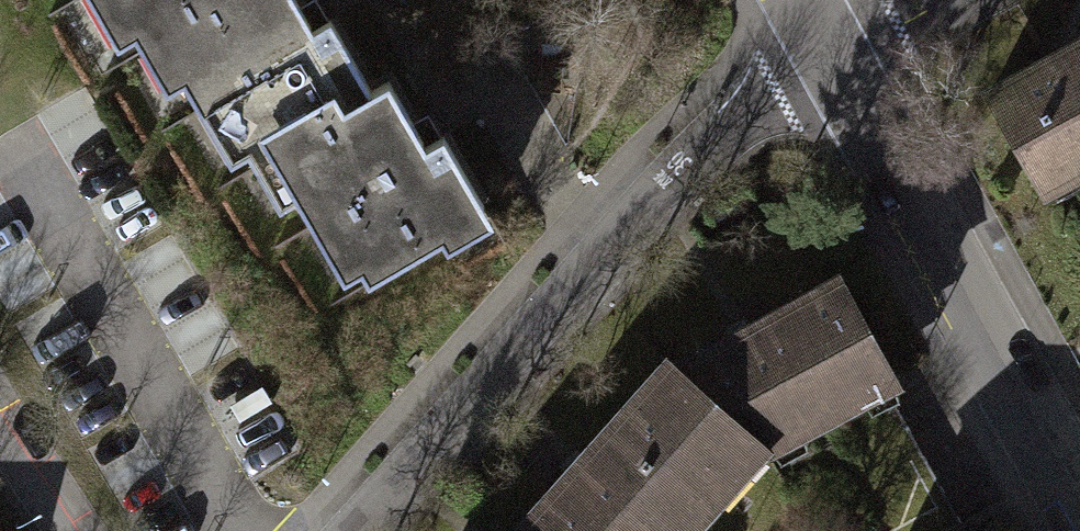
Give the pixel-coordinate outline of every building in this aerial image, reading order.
[(114,67),(132,58),(237,0),(77,0),(114,67)] [(132,58),(161,112),(180,100),(225,183),(243,173),(367,106),(326,35),(301,48),(274,0),(237,0),(132,58)] [(974,104),(1038,217),(1079,194),(1079,44),(974,104)] [(379,99),(367,106),(243,173),(273,227),(287,219),(339,313),(478,238),(435,158),(416,168),(379,99)] [(766,473),(896,401),(831,284),(668,373),(659,366),(518,530),(716,530),(766,473)]
